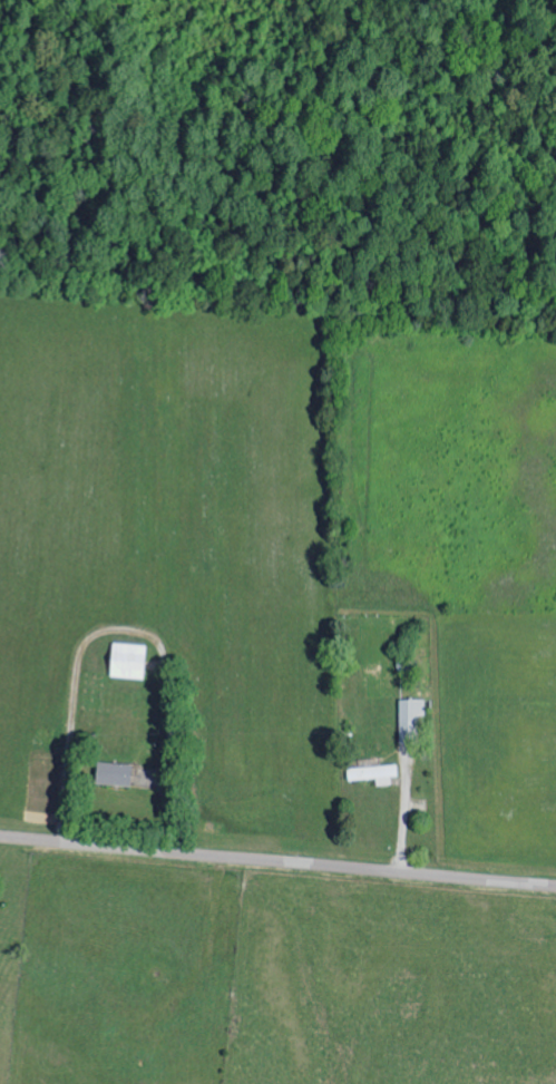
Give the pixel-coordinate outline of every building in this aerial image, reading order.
[(148,644),(113,642),(112,677),(146,678),(148,644)] [(401,699),(401,742),(412,742),(412,733),(421,732),(420,715),(426,715),(426,699),(401,699)] [(98,783),(133,785),(134,763),(99,762),(98,783)] [(378,785),(393,784),(392,777),(400,776),(398,764),(349,768),(350,781),(378,778),(378,785)]
